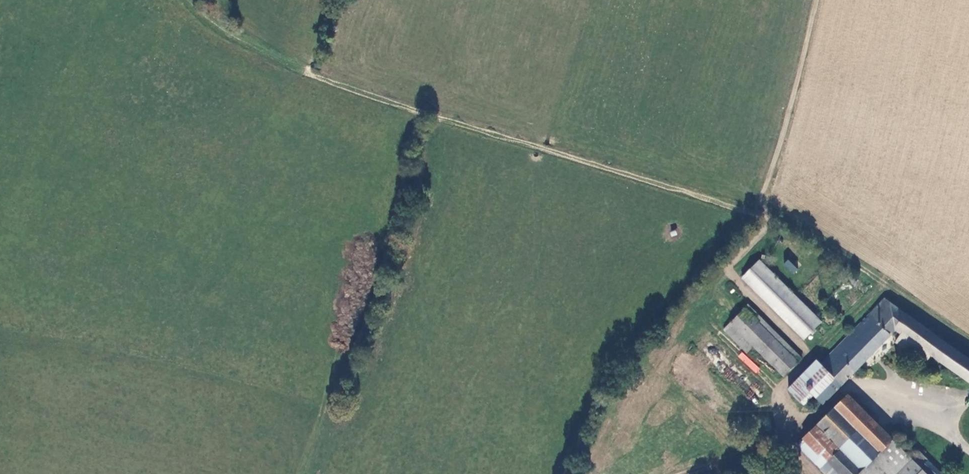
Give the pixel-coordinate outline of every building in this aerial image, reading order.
[(787,259),(783,264),(793,273),(797,268),(787,259)] [(808,343),(825,325),(761,263),(744,281),(808,343)] [(968,380),(968,357),(890,299),(885,304),(823,368),(819,365),(790,396),(805,410),(813,402),(821,410),(899,330),(905,334),(934,355),(968,380)] [(785,381),(801,365),(746,312),(731,328),(785,381)] [(934,355),(905,334),(899,342),(928,363),(934,355)] [(765,402),(771,396),(715,341),(709,347),(765,402)] [(699,357),(755,413),(761,407),(705,352),(699,357)] [(737,357),(756,373),(761,367),(741,352),(737,357)] [(854,398),(840,411),(886,457),(899,444),(854,398)] [(840,411),(804,447),(829,473),(932,473),(918,462),(899,444),(886,457),(840,411)] [(918,462),(932,473),(944,473),(924,456),(918,462)]
